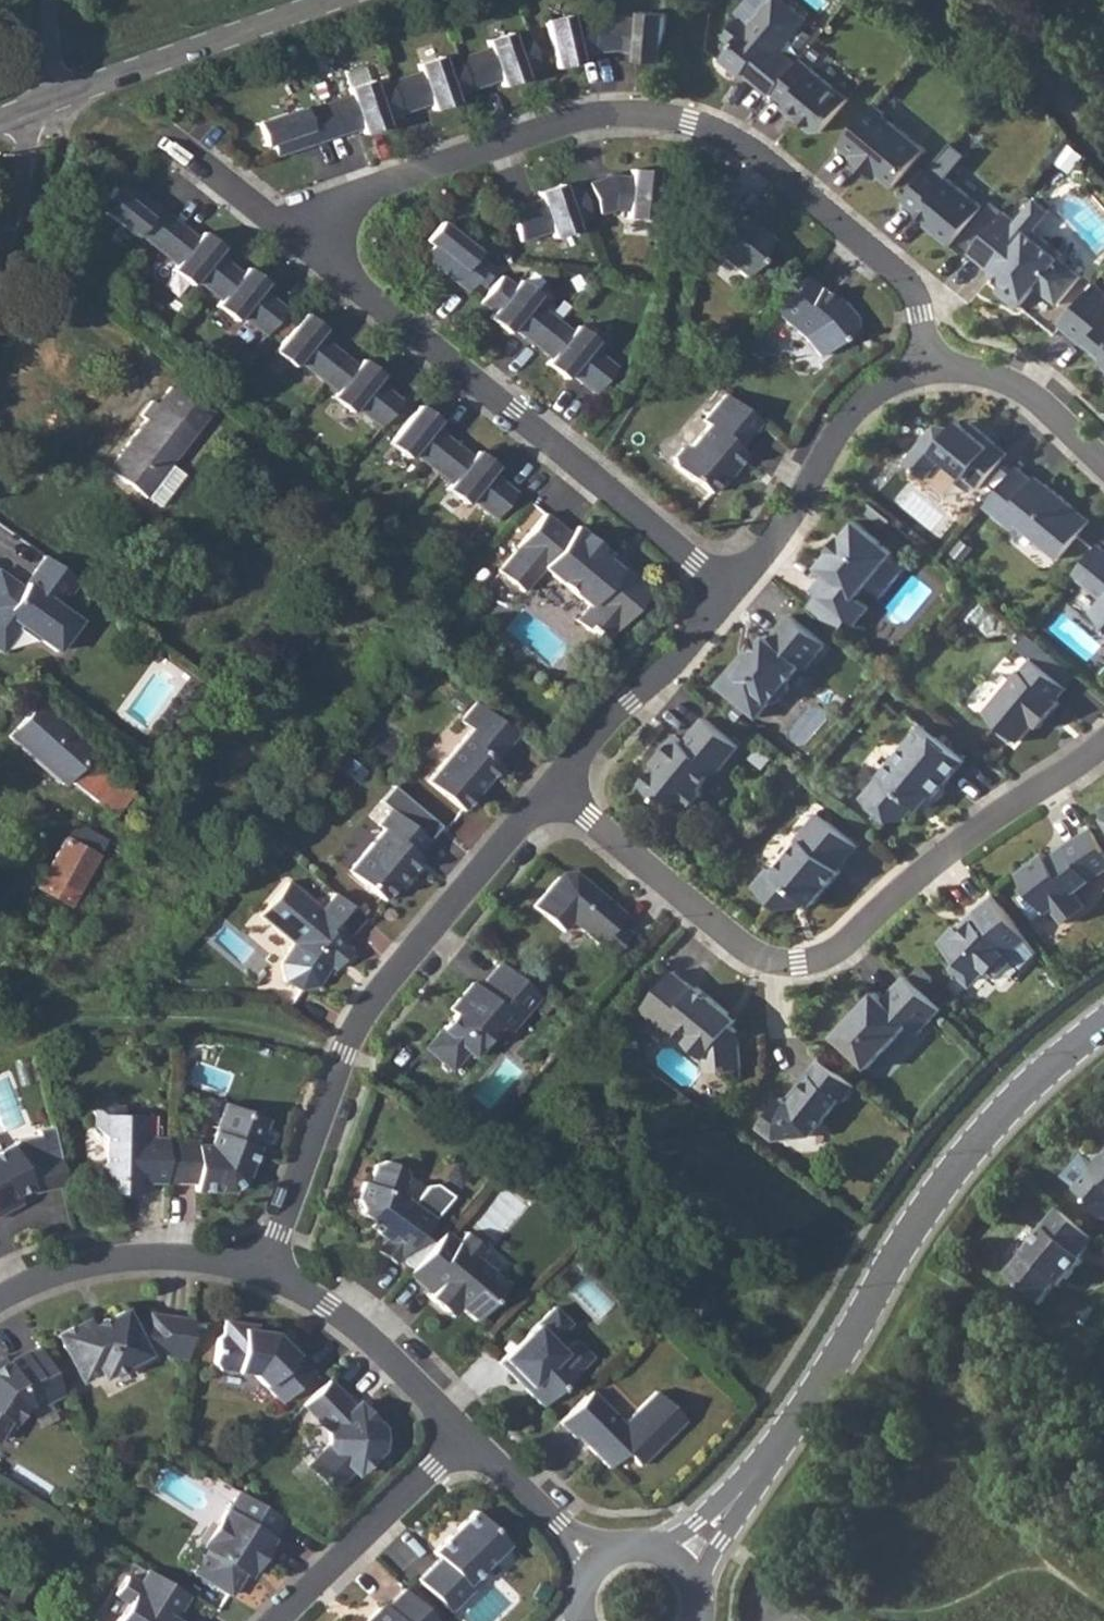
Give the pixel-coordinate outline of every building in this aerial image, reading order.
[(798,64),(782,49),(808,18),(786,0),(747,0),(737,12),(742,16),(725,36),(735,44),(725,55),(725,62),(738,72),(745,72),(773,94),(775,91),(798,64)] [(626,17),(607,17),(610,51),(626,50),(642,52),(642,56),(641,59),(664,61),(665,58),(669,16),(669,13),(645,11),(645,13),(645,18),(626,17)] [(568,16),(545,21),(547,24),(556,65),(556,68),(579,63),(579,61),(578,56),(593,52),(610,51),(607,17),(588,19),(570,23),(569,18),(568,16)] [(489,47),(458,58),(468,90),(500,79),(501,83),(502,86),(525,78),(524,76),(522,71),(538,66),(527,34),(511,40),(510,35),(509,32),(487,40),(487,43),(489,47)] [(419,71),(388,82),(399,113),(430,102),(432,107),(433,110),(455,102),(454,99),(452,95),(468,90),(458,58),(442,64),(440,59),(439,56),(417,64),(418,66),(419,71)] [(849,98),(802,58),(798,64),(775,91),(788,102),(800,112),(797,116),(814,131),(822,130),(849,98)] [(350,95),(319,106),(330,137),(361,126),(362,131),(363,133),(385,125),(384,123),(383,119),(399,113),(388,82),(372,87),(371,83),(370,80),(348,87),(348,90),(350,95)] [(888,112),(876,102),(841,144),(854,156),(853,157),(869,170),(871,166),(881,174),(894,186),(926,148),(886,115),(888,112)] [(330,137),(319,106),(303,111),(302,107),(261,121),(256,123),(263,145),(268,144),(271,142),(275,155),(330,137)] [(984,206),(934,164),(904,200),(937,227),(935,230),(951,244),(984,206)] [(607,176),(589,182),(599,214),(613,209),(628,211),(627,215),(627,218),(650,220),(650,217),(654,175),(655,172),(631,170),(631,173),(631,178),(612,176),(612,178),(607,178),(607,176)] [(150,243),(172,217),(127,182),(118,192),(116,191),(112,187),(97,206),(102,209),(135,236),(137,233),(150,243)] [(590,217),(579,186),(563,191),(562,186),(561,184),(539,192),(539,194),(541,199),(510,209),(520,241),(552,230),(553,235),(554,237),(576,229),(575,228),(574,223),(590,217)] [(1018,221),(1005,210),(970,252),(1005,282),(998,290),(1019,307),(1037,286),(1045,285),(1045,293),(1058,304),(1082,275),(1061,258),(1064,254),(1036,230),(1052,211),(1037,198),(1018,221)] [(706,228),(705,241),(746,276),(761,258),(758,256),(773,238),(744,214),(739,221),(724,208),(706,228)] [(208,289),(228,264),(215,253),(219,249),(220,247),(202,232),(200,235),(197,238),(172,217),(150,243),(176,264),(174,268),(172,270),(190,285),(192,283),(195,279),(208,289)] [(467,292),(487,266),(474,256),(477,253),(443,226),(439,223),(424,241),(428,245),(430,246),(422,257),(467,292)] [(265,335),(286,309),(260,288),(263,285),(265,283),(247,268),(245,270),(242,274),(228,264),(208,289),(221,300),(218,304),(217,306),(235,320),(236,319),(240,314),(265,335)] [(538,348),(558,322),(532,301),(537,295),(519,280),(517,282),(514,287),(501,276),(480,302),(493,312),(490,316),(489,318),(507,333),(508,330),(512,327),(538,348)] [(841,306),(805,276),(775,311),(805,336),(821,355),(856,326),(857,318),(844,304),(841,306)] [(1095,286),(1062,324),(1088,346),(1092,342),(1103,352),(1103,293),(1095,286)] [(323,381),(344,355),(317,335),(321,331),(322,328),(304,314),(302,316),(275,350),(274,352),(292,367),(294,364),(297,360),(323,381)] [(571,332),(558,322),(538,348),(551,358),(547,362),(546,364),(564,379),(566,377),(569,373),(595,393),(616,367),(590,347),(593,343),(594,341),(576,326),(574,329),(571,332)] [(380,427),(401,401),(375,380),(378,376),(380,375),(361,360),(360,362),(357,365),(344,355),(323,381),(336,391),(333,396),(331,397),(349,412),(351,410),(354,406),(380,427)] [(144,496),(146,495),(169,463),(205,414),(167,387),(155,403),(149,400),(138,415),(139,416),(143,419),(107,467),(107,470),(144,496)] [(738,448),(760,423),(725,395),(703,420),(708,425),(690,446),(682,448),(673,457),(674,465),(693,481),(694,479),(710,493),(730,468),(733,471),(747,455),(738,448)] [(437,473),(459,447),(432,426),(435,423),(437,420),(418,406),(417,408),(390,441),(388,443),(407,458),(409,456),(412,452),(437,473)] [(944,458),(979,487),(1009,453),(971,421),(965,428),(958,423),(954,427),(937,424),(907,460),(927,478),(944,458)] [(472,457),(459,447),(437,473),(450,483),(448,487),(446,490),(464,504),(466,502),(469,498),(495,519),(515,493),(490,472),(492,468),(494,466),(476,452),(474,454),(472,457)] [(947,461),(933,477),(966,504),(980,488),(947,461)] [(1044,487),(1019,466),(987,505),(1015,528),(1019,523),(1060,557),(1092,519),(1048,482),(1044,487)] [(518,547),(498,571),(523,591),(543,567),(588,606),(576,620),(604,643),(616,628),(617,629),(647,594),(648,591),(648,589),(648,586),(646,584),(622,565),(618,569),(606,558),(610,554),(576,526),(569,534),(544,513),(517,546),(518,547)] [(827,571),(813,588),(856,625),(871,607),(858,596),(896,551),(858,520),(845,536),(844,535),(832,549),(833,550),(820,566),(827,571)] [(1100,543),(1076,573),(1103,596),(1103,547),(1100,543)] [(43,556),(20,587),(0,573),(0,650),(16,628),(33,641),(39,640),(54,650),(76,620),(53,604),(63,590),(68,593),(77,580),(43,556)] [(883,591),(906,565),(896,557),(874,583),(883,591)] [(1094,612),(1103,620),(1103,600),(1094,612)] [(828,643),(792,614),(772,637),(768,634),(744,662),(736,663),(724,678),(742,693),(737,698),(759,717),(772,701),(779,700),(790,687),(789,680),(803,664),(807,668),(828,643)] [(1058,699),(1069,686),(1034,657),(1024,669),(1022,668),(986,711),(1002,724),(1002,730),(1013,739),(1020,739),(1021,740),(1045,712),(1049,716),(1061,701),(1058,699)] [(39,701),(8,736),(63,783),(68,778),(113,814),(121,804),(135,814),(143,803),(87,755),(92,749),(39,701)] [(516,735),(476,701),(460,720),(471,728),(427,781),(463,811),(500,765),(495,761),(516,735)] [(719,771),(740,745),(706,717),(685,741),(677,734),(661,753),(667,759),(663,764),(657,765),(642,782),(661,798),(665,794),(682,808),(686,804),(694,804),(703,792),(703,784),(716,769),(719,771)] [(966,759),(924,724),(863,798),(890,820),(905,819),(917,805),(919,806),(930,793),(935,796),(966,759)] [(428,839),(391,808),(378,824),(383,828),(348,870),(384,900),(398,883),(398,881),(406,872),(409,875),(422,860),(416,854),(428,839)] [(840,868),(860,845),(820,812),(800,836),(803,839),(777,871),(771,867),(756,885),(781,906),(795,905),(803,895),(813,904),(842,870),(840,868)] [(1094,827),(1065,845),(1067,848),(1051,860),(1046,852),(1018,872),(1048,912),(1053,908),(1064,922),(1086,906),(1075,891),(1092,878),(1103,871),(1103,843),(1094,827)] [(96,855),(65,837),(64,837),(36,886),(70,905),(97,856),(96,855)] [(562,872),(533,905),(564,931),(572,920),(598,942),(596,945),(611,957),(631,933),(617,922),(624,913),(574,871),(562,872)] [(343,942),(364,917),(335,893),(321,910),(287,881),(259,915),(293,943),(281,962),(285,980),(300,990),(318,986),(329,969),(331,966),(330,958),(335,952),(344,958),(351,949),(343,942)] [(1030,938),(996,895),(978,908),(969,918),(972,921),(963,931),(957,925),(941,941),(960,959),(956,963),(956,971),(968,982),(976,982),(988,968),(998,977),(1015,959),(1010,955),(1015,950),(1030,938)] [(539,995),(500,962),(478,987),(472,981),(449,1008),(454,1012),(425,1047),(452,1068),(467,1050),(473,1055),(493,1032),(501,1040),(539,995)] [(675,970),(642,1009),(673,1036),(684,1023),(695,1032),(688,1040),(706,1056),(707,1070),(743,1066),(740,1031),(733,1025),(736,1021),(729,1015),(730,1013),(699,986),(697,989),(675,970)] [(943,1009),(907,975),(885,997),(878,990),(835,1034),(869,1066),(911,1023),(920,1032),(943,1009)] [(858,1085),(822,1057),(797,1088),(800,1091),(793,1099),(788,1100),(783,1097),(760,1126),(776,1139),(813,1134),(842,1098),(846,1101),(858,1085)] [(166,1140),(166,1138),(144,1137),(144,1115),(123,1114),(123,1105),(115,1105),(115,1093),(95,1092),(95,1125),(106,1134),(105,1163),(104,1162),(96,1170),(95,1184),(103,1192),(138,1192),(138,1181),(165,1182),(166,1140)] [(198,1141),(166,1140),(165,1182),(196,1183),(196,1191),(232,1191),(245,1182),(268,1119),(225,1103),(207,1151),(198,1151),(198,1141)] [(59,1154),(34,1160),(22,1138),(0,1150),(0,1214),(12,1208),(8,1199),(31,1187),(33,1192),(66,1185),(59,1154)] [(396,1262),(434,1218),(406,1195),(407,1192),(402,1190),(408,1171),(404,1163),(386,1157),(377,1162),(371,1181),(365,1179),(360,1196),(366,1210),(386,1228),(382,1233),(387,1237),(378,1247),(396,1262)] [(1077,1193),(1090,1204),(1090,1210),(1103,1221),(1103,1158),(1095,1165),(1094,1172),(1077,1193)] [(1095,1240),(1059,1209),(1029,1245),(1031,1247),(1007,1275),(1040,1304),(1064,1276),(1067,1279),(1083,1261),(1080,1257),(1095,1240)] [(448,1252),(435,1242),(409,1274),(431,1293),(428,1296),(445,1311),(458,1295),(464,1299),(459,1305),(476,1319),(507,1284),(477,1258),(485,1248),(465,1232),(448,1252)] [(553,1306),(498,1361),(518,1381),(521,1377),(529,1385),(526,1389),(542,1406),(591,1356),(575,1340),(563,1352),(552,1341),(569,1323),(553,1306)] [(187,1357),(192,1320),(150,1314),(149,1324),(129,1321),(123,1310),(91,1327),(86,1320),(58,1334),(82,1380),(100,1371),(103,1376),(146,1354),(142,1346),(166,1350),(166,1354),(187,1357)] [(282,1402),(312,1372),(297,1356),(300,1353),(284,1336),(281,1340),(274,1332),(243,1328),(244,1323),(225,1320),(223,1333),(217,1338),(214,1361),(219,1369),(253,1373),(282,1402)] [(39,1347),(25,1355),(23,1352),(6,1361),(3,1357),(0,1358),(0,1434),(9,1419),(14,1421),(22,1407),(27,1405),(30,1410),(49,1400),(63,1393),(39,1347)] [(595,1388),(609,1400),(620,1387),(606,1375),(595,1388)] [(352,1406),(328,1380),(303,1405),(327,1431),(327,1444),(307,1464),(332,1489),(352,1470),(356,1474),(381,1449),(381,1427),(368,1413),(360,1413),(360,1405),(356,1402),(352,1406)] [(623,1423),(590,1391),(559,1422),(575,1437),(580,1432),(591,1443),(588,1446),(608,1467),(624,1451),(639,1465),(684,1420),(655,1391),(623,1423)] [(283,1518),(238,1491),(227,1509),(226,1509),(217,1523),(219,1530),(193,1571),(230,1594),(249,1563),(254,1567),(272,1537),(271,1537),(283,1518)] [(440,1557),(418,1578),(450,1612),(473,1589),(468,1585),(508,1544),(475,1510),(458,1527),(459,1528),(451,1535),(450,1534),(433,1551),(440,1557)] [(148,1570),(140,1583),(126,1575),(115,1594),(128,1602),(116,1620),(171,1620),(188,1594),(148,1570)] [(404,1588),(387,1606),(384,1603),(366,1620),(367,1620),(437,1620),(404,1588)]
